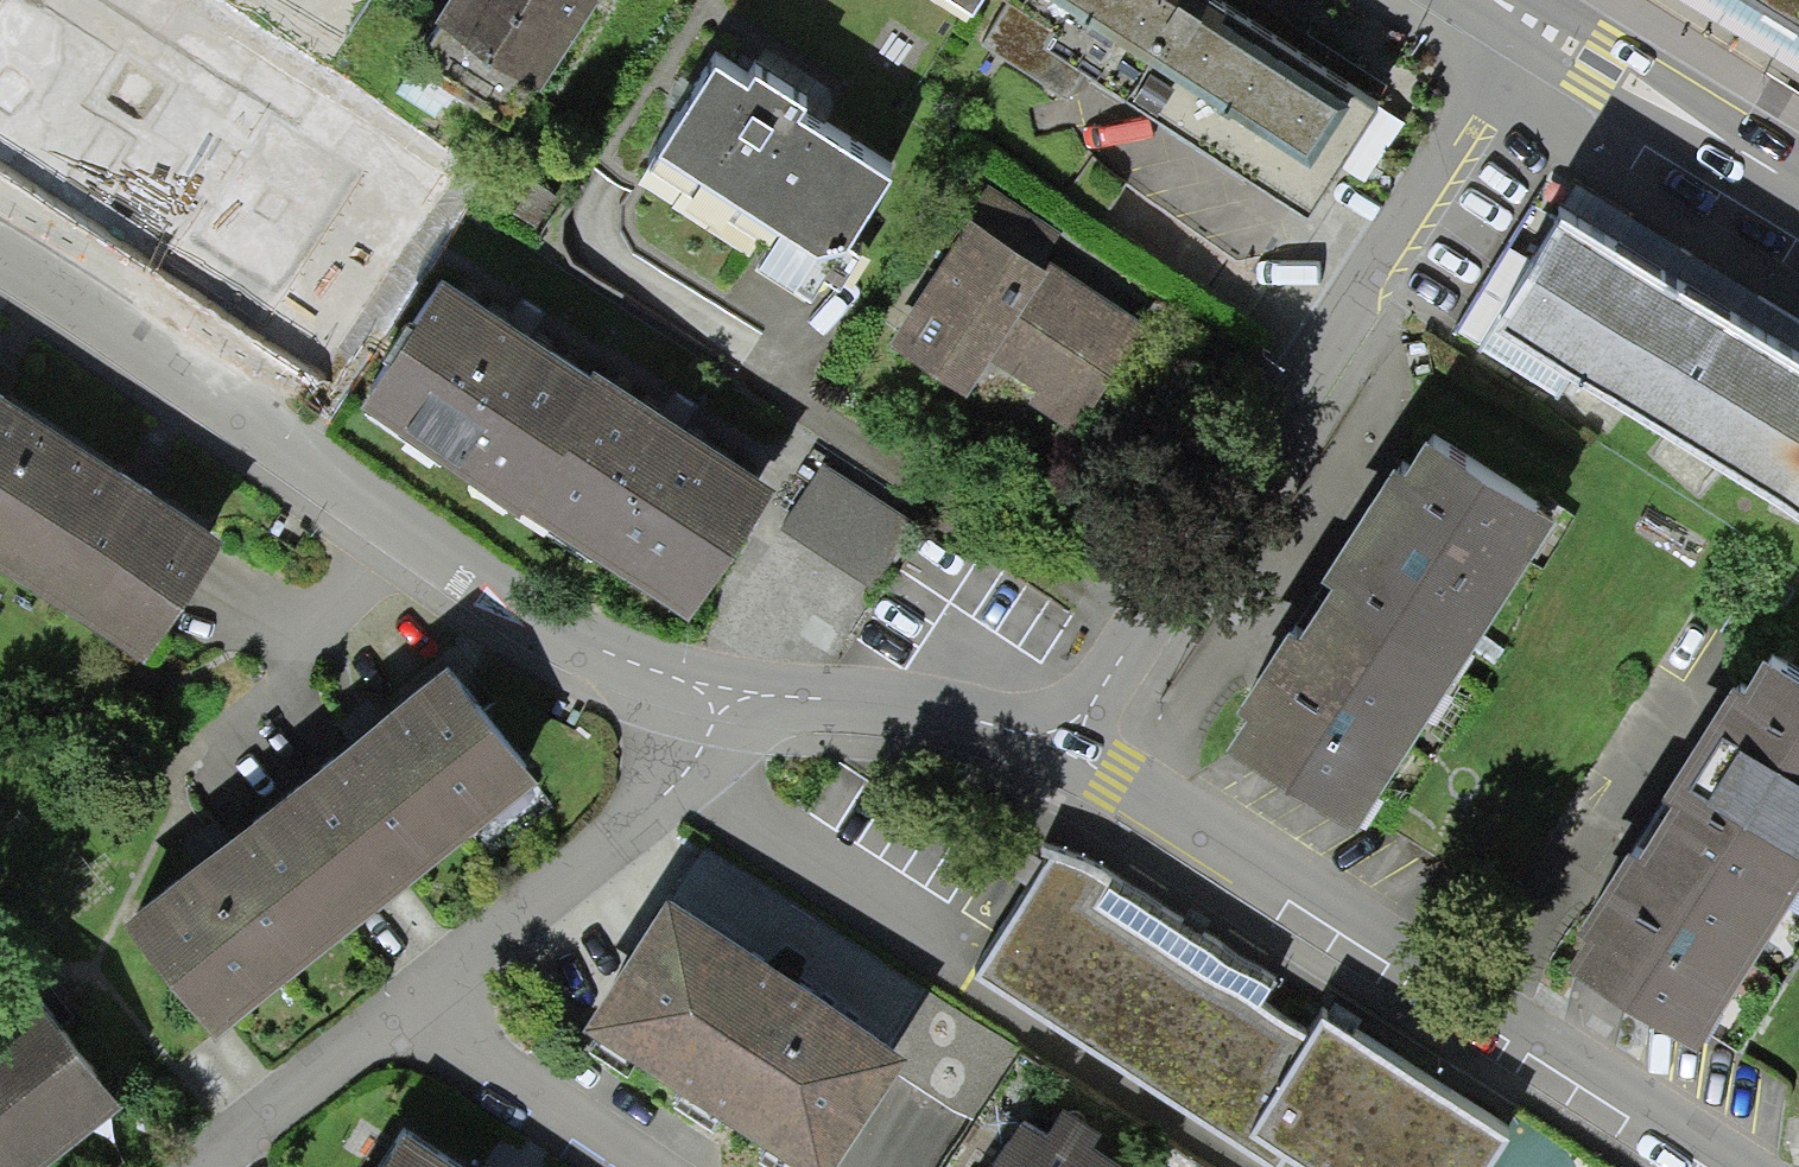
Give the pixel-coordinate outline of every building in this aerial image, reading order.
[(595,3),(589,0),(466,0),(443,40),(542,97),(595,3)] [(1373,120),(1266,53),(1180,0),(911,0),(970,37),(981,19),(1309,222),(1373,120)] [(1793,7),(1798,10),(1798,0),(1783,0),(1793,7)] [(844,274),(884,199),(790,144),(803,124),(752,102),(742,118),(704,97),(652,181),(814,281),(844,274)] [(1702,423),(1767,319),(1566,195),(1501,299),(1702,423)] [(1084,435),(1147,334),(972,226),(889,359),(971,409),(990,378),(1084,435)] [(524,529),(604,404),(440,300),(360,425),(524,529)] [(1767,319),(1702,423),(1798,482),(1798,338),(1767,319)] [(84,407),(0,354),(0,518),(9,524),(84,407)] [(688,632),(768,508),(604,404),(524,529),(688,632)] [(161,620),(235,502),(84,407),(9,524),(161,620)] [(1324,565),(1448,642),(1545,489),(1421,411),(1324,565)] [(875,586),(916,523),(829,466),(788,529),(875,586)] [(1228,718),(1351,795),(1448,642),(1324,565),(1228,718)] [(1794,870),(1798,862),(1798,665),(1754,638),(1662,790),(1794,870)] [(293,771),(387,891),(541,770),(445,649),(293,771)] [(118,908),(213,1028),(387,891),(293,771),(174,865),(118,908)] [(1570,942),(1702,1022),(1794,870),(1662,790),(1570,942)] [(1509,1112),(1311,986),(1293,1014),(1040,852),(1025,877),(993,928),(978,949),(1282,1144),(1296,1123),(1365,1166),(1473,1166),(1509,1112)] [(809,1166),(813,1166),(889,1054),(655,897),(578,1012),(809,1166)] [(120,1083),(25,964),(0,984),(0,1166),(13,1166),(120,1083)] [(1117,1160),(1017,1097),(973,1166),(1112,1166),(1117,1160)] [(410,1122),(379,1166),(474,1166),(410,1122)]
